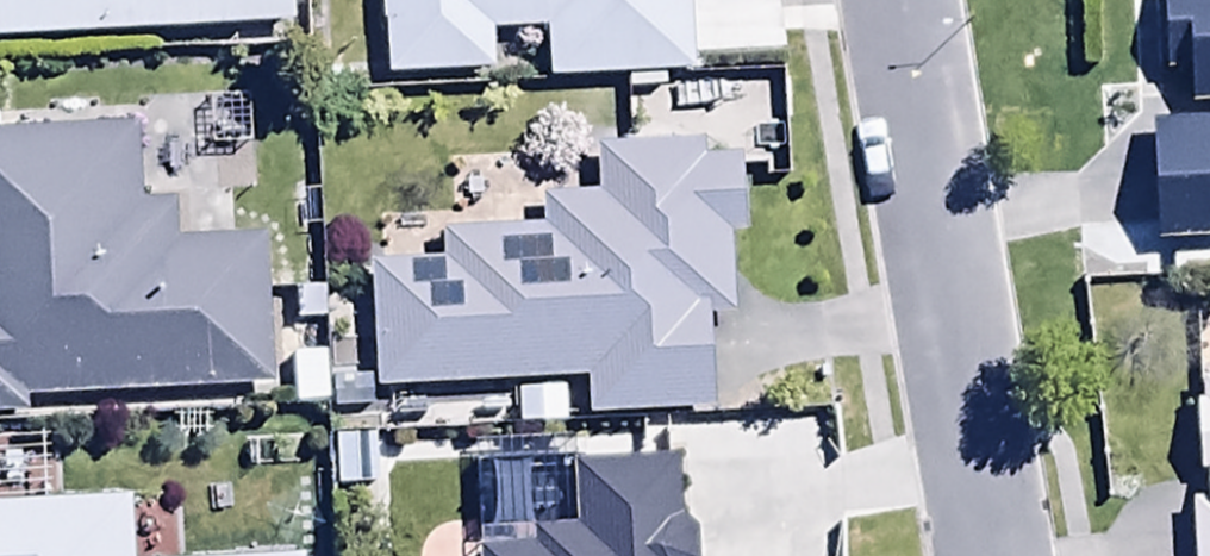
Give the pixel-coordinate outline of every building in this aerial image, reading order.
[(293,32),(292,0),(0,0),(0,45),(293,32)] [(385,79),(491,76),(490,35),(549,34),(550,80),(696,76),(694,0),(382,0),(385,79)] [(1168,84),(1187,83),(1188,113),(1209,112),(1209,0),(1166,0),(1168,84)] [(1150,126),(1153,247),(1209,246),(1209,124),(1150,126)] [(20,396),(274,389),(270,249),(176,252),(175,208),(141,209),(139,135),(0,138),(0,422),(21,421),(20,396)] [(717,417),(714,317),(730,317),(728,239),(748,239),(745,162),(706,163),(706,147),(595,151),(597,201),(540,202),(541,233),(444,236),(445,260),(372,262),(377,391),(516,387),(517,431),(573,430),(571,383),(589,383),(590,421),(717,417)] [(1201,382),(1200,477),(1209,477),(1209,382),(1201,382)] [(696,531),(680,524),(677,468),(577,472),(579,529),(539,531),(540,553),(480,555),(696,555),(696,531)] [(1194,555),(1209,555),(1209,503),(1191,504),(1194,555)] [(159,554),(132,554),(131,507),(0,510),(0,555),(159,555),(159,554)]
